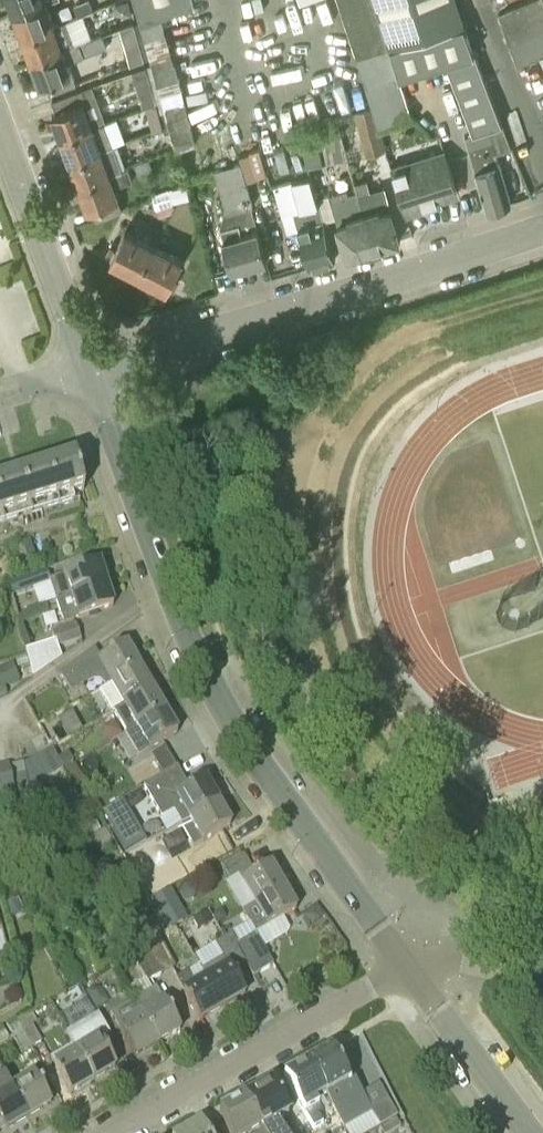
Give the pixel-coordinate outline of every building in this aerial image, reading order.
[(47,1),(47,0),(10,0),(15,13),(47,1)] [(93,9),(89,0),(84,0),(75,4),(79,15),(93,9)] [(136,16),(131,0),(122,0),(112,3),(118,22),(136,16)] [(160,17),(195,4),(194,0),(136,0),(142,22),(160,17)] [(357,56),(468,23),(460,0),(338,0),(357,56)] [(498,13),(518,65),(541,55),(542,60),(542,0),(532,0),(498,13)] [(24,36),(55,24),(47,1),(15,13),(24,36)] [(153,62),(166,109),(171,128),(177,148),(196,142),(160,17),(142,22),(153,62)] [(55,24),(24,36),(32,59),(75,43),(66,20),(55,24)] [(123,37),(137,33),(134,20),(120,26),(123,37)] [(489,127),(502,121),(468,23),(357,56),(373,107),(379,127),(411,117),(398,77),(455,58),(459,69),(448,73),(473,133),(489,127)] [(45,82),(50,93),(76,83),(72,72),(74,71),(69,59),(107,45),(103,33),(75,43),(32,59),(41,83),(45,82)] [(146,104),(157,101),(146,65),(133,70),(143,106),(146,104)] [(92,125),(105,121),(105,120),(92,85),(52,100),(57,112),(52,113),(62,137),(92,125)] [(165,130),(171,128),(166,109),(159,111),(157,101),(146,104),(153,129),(164,126),(165,130)] [(385,148),(379,127),(373,107),(356,112),(367,153),(385,148)] [(107,147),(114,145),(105,121),(92,125),(62,137),(71,161),(99,150),(107,147)] [(502,121),(489,127),(491,137),(467,146),(488,208),(511,201),(495,151),(512,146),(502,121)] [(320,130),(328,162),(345,158),(338,126),(320,130)] [(301,137),(308,167),(324,163),(316,133),(301,137)] [(80,184),(122,168),(114,145),(107,147),(99,150),(71,161),(80,184)] [(458,192),(444,148),(391,164),(406,213),(431,205),(429,201),(458,192)] [(139,173),(154,167),(150,157),(135,163),(139,173)] [(227,208),(220,227),(233,269),(267,259),(251,204),(253,203),(241,161),(216,169),(227,208)] [(97,217),(123,207),(125,207),(116,184),(134,177),(130,166),(123,168),(122,168),(80,184),(89,208),(93,206),(97,217)] [(294,212),(304,244),(310,265),(336,258),(312,175),(293,181),(301,210),(294,212)] [(187,184),(174,187),(178,201),(190,198),(187,184)] [(357,190),(376,246),(401,238),(384,185),(359,192),(358,189),(357,190)] [(348,254),(376,246),(357,190),(349,192),(348,188),(329,193),(341,233),(348,254)] [(111,257),(140,271),(154,243),(125,229),(116,247),(111,245),(107,254),(111,257)] [(154,243),(140,271),(169,286),(169,285),(174,287),(178,278),(174,276),(183,257),(154,243)] [(20,476),(32,515),(73,503),(71,496),(83,492),(74,460),(20,476)] [(32,515),(20,476),(0,482),(0,524),(32,515)] [(29,539),(21,542),(26,559),(34,557),(29,539)] [(56,602),(105,586),(98,564),(49,580),(56,602)] [(22,592),(43,586),(39,573),(18,580),(22,592)] [(56,602),(63,624),(113,608),(105,586),(56,602)] [(34,677),(61,658),(58,647),(81,640),(77,625),(52,632),(55,641),(26,650),(34,677)] [(72,691),(100,677),(106,686),(110,684),(138,668),(125,646),(100,660),(94,649),(61,673),(72,691)] [(4,688),(19,682),(12,664),(0,668),(0,690),(4,688)] [(33,677),(30,668),(21,671),(23,679),(33,677)] [(113,712),(115,711),(123,706),(151,690),(138,668),(110,684),(106,686),(100,690),(113,712)] [(147,722),(164,712),(151,690),(123,706),(115,711),(128,733),(125,734),(126,735),(147,722)] [(126,735),(138,757),(177,735),(164,712),(147,722),(126,735)] [(155,753),(154,761),(161,775),(176,767),(165,747),(155,753)] [(42,755),(54,776),(64,771),(63,769),(58,759),(53,750),(42,755)] [(68,754),(58,759),(63,769),(73,764),(68,754)] [(29,789),(54,776),(42,755),(24,764),(23,764),(28,789),(29,789)] [(14,792),(28,789),(23,764),(8,768),(14,792)] [(181,825),(189,821),(217,804),(204,781),(190,790),(176,767),(161,775),(142,786),(161,819),(174,811),(181,825)] [(14,792),(8,768),(0,770),(0,796),(14,792)] [(56,791),(51,782),(46,785),(51,794),(56,791)] [(52,800),(68,831),(76,827),(60,796),(52,800)] [(122,800),(102,812),(126,853),(146,842),(122,800)] [(189,821),(202,843),(230,827),(217,804),(189,821)] [(101,831),(97,822),(85,827),(90,836),(101,831)] [(113,842),(105,830),(90,839),(98,852),(113,842)] [(242,912),(283,889),(269,866),(255,875),(243,856),(224,867),(231,879),(225,882),(242,912)] [(283,889),(242,912),(255,935),(296,912),(283,889)] [(23,913),(18,898),(4,903),(10,918),(23,913)] [(320,919),(313,909),(304,915),(308,922),(315,922),(320,919)] [(198,931),(212,923),(206,913),(192,921),(198,931)] [(255,935),(237,946),(234,947),(244,963),(253,977),(273,965),(255,935)] [(205,977),(222,1008),(245,995),(236,979),(237,979),(235,975),(234,975),(231,971),(244,963),(234,947),(237,946),(231,936),(195,956),(206,977),(205,977)] [(145,946),(161,974),(176,967),(160,938),(145,946)] [(148,982),(161,974),(145,946),(132,953),(148,982)] [(199,1020),(222,1008),(205,977),(182,990),(189,1001),(187,1002),(189,1006),(191,1005),(199,1020)] [(108,1003),(101,990),(93,988),(86,992),(96,1010),(108,1003)] [(133,1001),(157,1044),(180,1031),(171,1016),(172,1015),(157,988),(133,1001)] [(134,1057),(157,1044),(133,1001),(111,1013),(124,1037),(122,1038),(125,1042),(126,1042),(134,1057)] [(16,1021),(32,1048),(43,1042),(33,1025),(37,1022),(32,1012),(17,1020),(16,1021)] [(76,1050),(93,1080),(115,1068),(107,1053),(108,1052),(101,1040),(110,1035),(99,1015),(67,1033),(76,1049),(76,1050)] [(22,1053),(32,1048),(16,1021),(17,1020),(16,1019),(6,1025),(5,1025),(12,1036),(22,1053)] [(70,1093),(93,1080),(76,1050),(52,1063),(59,1075),(58,1075),(60,1079),(61,1078),(70,1093)] [(344,1127),(351,1123),(371,1113),(360,1093),(356,1095),(331,1051),(308,1063),(328,1096),(327,1096),(344,1127)] [(317,1102),(327,1096),(328,1096),(308,1063),(284,1077),(313,1128),(323,1123),(318,1115),(322,1112),(317,1102)] [(11,1087),(28,1117),(50,1104),(42,1089),(43,1089),(41,1085),(40,1085),(33,1074),(11,1087)] [(1,1124),(5,1130),(28,1117),(11,1087),(5,1076),(0,1079),(0,1124),(1,1124)] [(289,1117),(271,1084),(243,1099),(263,1132),(285,1132),(279,1123),(289,1117)] [(243,1099),(219,1113),(230,1132),(263,1132),(243,1099)] [(379,1128),(382,1132),(391,1132),(401,1128),(397,1121),(396,1119),(379,1128)] [(199,1124),(183,1132),(204,1132),(199,1124)]
